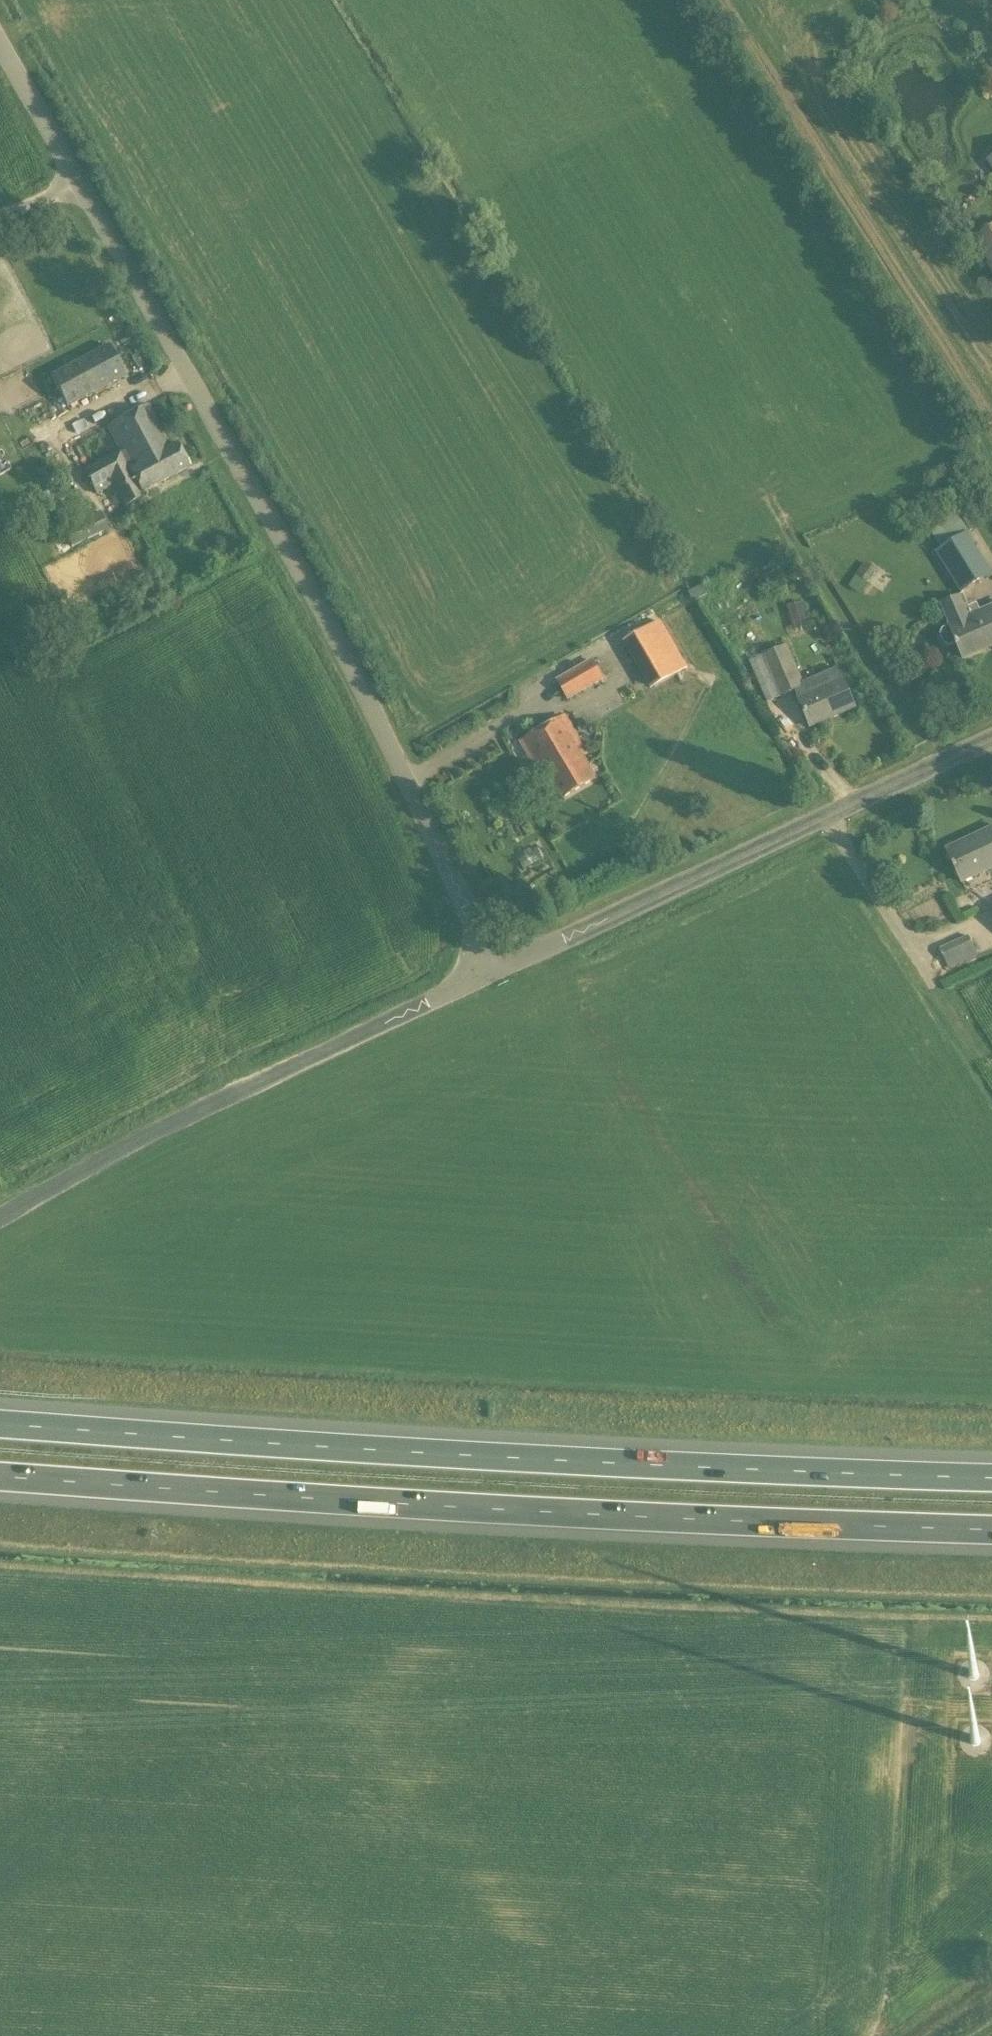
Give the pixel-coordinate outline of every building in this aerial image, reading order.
[(974,241),(990,264),(986,267),(991,276),(991,229),(974,241)] [(107,346),(51,377),(67,409),(125,378),(107,346)] [(147,407),(109,427),(121,454),(84,473),(95,494),(113,485),(124,508),(142,498),(141,495),(189,469),(175,444),(169,447),(147,407)] [(928,530),(939,548),(934,552),(961,595),(991,575),(991,574),(967,533),(975,528),(963,508),(928,530)] [(64,532),(72,548),(106,530),(98,514),(64,532)] [(866,563),(857,576),(868,584),(877,571),(866,563)] [(703,586),(688,593),(693,604),(708,596),(703,586)] [(949,646),(956,643),(962,659),(991,646),(991,608),(980,613),(976,605),(968,608),(963,595),(940,605),(950,626),(942,630),(940,635),(944,645),(949,646)] [(793,631),(808,627),(802,603),(787,607),(793,631)] [(688,668),(660,621),(622,643),(650,691),(688,668)] [(840,678),(836,669),(803,683),(787,645),(749,661),(767,703),(796,690),(811,726),(855,708),(842,677),(840,678)] [(604,679),(592,658),(556,680),(568,700),(604,679)] [(585,753),(565,718),(529,738),(521,743),(548,789),(552,787),(560,801),(595,780),(582,755),(585,753)] [(947,851),(961,882),(966,880),(989,870),(991,868),(991,830),(947,851)] [(968,936),(940,949),(949,968),(977,956),(976,953),(968,936)] [(969,1674),(969,1676),(969,1677),(969,1678),(970,1679),(971,1680),(972,1680),(973,1681),(974,1681),(976,1680),(977,1680),(978,1679),(978,1678),(979,1677),(979,1675),(979,1674),(978,1673),(977,1672),(976,1671),(975,1671),(974,1671),(973,1671),(972,1671),(971,1672),(970,1672),(969,1673),(969,1674)] [(970,1740),(970,1741),(970,1742),(970,1743),(971,1744),(972,1745),(973,1746),(975,1746),(976,1746),(977,1746),(978,1745),(979,1744),(980,1743),(980,1742),(980,1741),(980,1739),(980,1738),(979,1737),(978,1737),(977,1736),(975,1736),(974,1736),(973,1736),(972,1737),(971,1738),(970,1739),(970,1740)]
